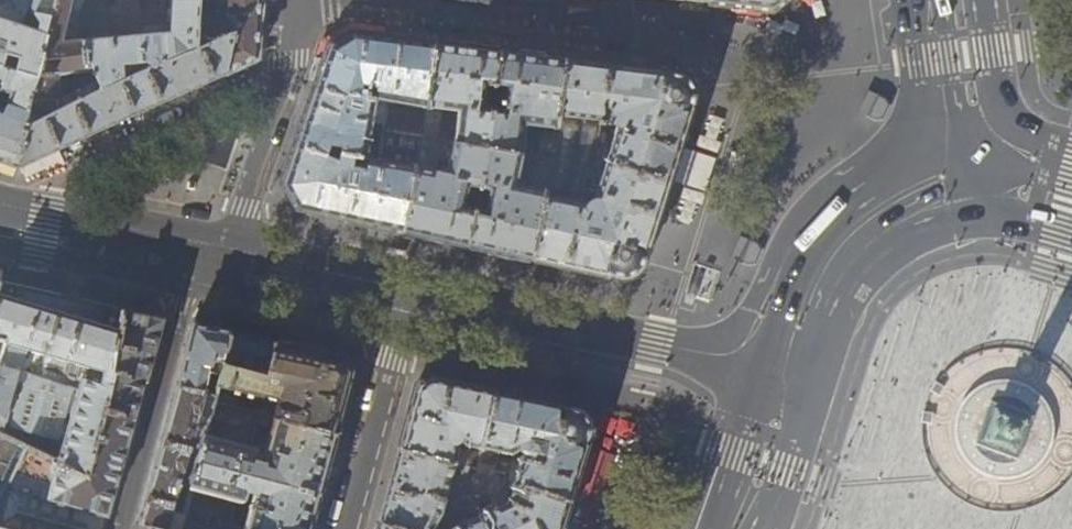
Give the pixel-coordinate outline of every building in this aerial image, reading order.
[(50,12),(51,14),(46,34),(35,75),(16,167),(18,168),(38,159),(57,150),(149,108),(223,73),(233,31),(197,47),(199,0),(172,0),(170,25),(150,25),(143,30),(142,37),(61,44),(65,24),(75,26),(82,0),(53,0),(50,12)] [(46,34),(51,14),(50,12),(53,0),(33,0),(30,8),(29,9),(28,11),(29,12),(24,26),(46,34)] [(223,73),(243,64),(255,59),(258,14),(259,0),(199,0),(197,47),(233,31),(223,73)] [(680,8),(708,11),(708,9),(708,2),(767,9),(771,9),(785,0),(680,0),(680,8)] [(766,16),(767,9),(708,2),(708,9),(766,16)] [(35,75),(46,34),(24,26),(0,18),(0,66),(35,75)] [(384,36),(383,36),(353,33),(330,47),(316,87),(345,97),(347,94),(388,102),(385,124),(384,131),(422,138),(434,43),(384,36)] [(466,47),(434,43),(422,138),(438,141),(441,109),(458,111),(453,144),(487,149),(500,51),(466,47)] [(530,55),(500,51),(487,149),(523,154),(528,155),(529,148),(524,147),(527,124),(542,126),(538,157),(553,161),(565,59),(552,57),(530,55)] [(620,279),(627,279),(634,276),(640,271),(644,264),(645,259),(645,253),(647,254),(647,252),(656,225),(673,169),(679,147),(682,137),(691,109),(690,108),(692,104),(694,99),(694,92),(692,85),(689,80),(683,75),(677,73),(671,72),(669,73),(667,73),(668,72),(627,66),(620,66),(565,59),(553,161),(531,260),(582,271),(608,276),(609,274),(614,277),(620,279)] [(16,167),(35,75),(0,66),(0,161),(16,167)] [(308,112),(296,146),(353,156),(365,158),(368,141),(371,141),(371,139),(369,138),(371,122),(385,124),(388,102),(347,94),(345,97),(316,87),(308,112)] [(346,219),(403,232),(422,138),(384,131),(380,151),(378,161),(371,159),(368,158),(366,169),(351,167),(353,156),(296,146),(282,184),(296,209),(346,219)] [(438,141),(422,138),(403,232),(432,238),(467,246),(480,181),(483,171),(487,149),(453,144),(438,141)] [(702,154),(679,147),(673,169),(695,176),(702,154)] [(493,252),(531,260),(553,161),(538,157),(531,188),(517,184),(523,154),(487,149),(483,171),(491,172),(492,166),(496,167),(493,183),(480,181),(467,246),(493,252)] [(57,150),(38,159),(41,166),(60,157),(57,150)] [(372,150),(371,159),(378,161),(380,151),(372,150)] [(1,283),(0,287),(0,339),(6,341),(0,362),(0,433),(26,447),(59,462),(88,474),(104,410),(114,373),(112,372),(123,310),(55,295),(1,283)] [(140,314),(123,310),(112,372),(114,373),(104,410),(133,419),(143,382),(145,381),(150,362),(162,319),(140,314)] [(182,367),(177,386),(214,396),(223,363),(230,333),(207,329),(193,326),(187,346),(182,367)] [(264,340),(230,333),(223,363),(267,375),(275,342),(264,340)] [(313,351),(275,342),(267,375),(223,363),(214,396),(213,401),(222,403),(225,388),(261,398),(261,401),(276,405),(273,417),(335,435),(340,419),(342,410),(352,372),(344,358),(313,351)] [(440,379),(432,377),(418,385),(410,415),(401,449),(476,469),(493,389),(440,379)] [(1053,414),(1049,405),(1045,399),(1039,393),(1032,387),(1022,383),(1012,381),(1002,381),(992,382),(982,386),(974,392),(967,398),(962,406),(959,413),(957,422),(956,432),(957,441),(960,450),(965,459),(970,465),(978,471),(987,476),(998,479),(1008,480),(1017,478),(1026,476),(1033,472),(1040,466),(1047,459),(1051,451),(1054,441),(1056,432),(1055,423),(1053,414)] [(150,527),(159,528),(179,528),(181,521),(198,461),(213,401),(214,396),(177,386),(157,460),(141,524),(150,527)] [(576,407),(565,407),(565,404),(501,391),(493,389),(476,469),(476,471),(569,505),(571,498),(576,482),(580,467),(586,449),(587,443),(586,442),(591,434),(592,429),(591,422),(587,415),(582,410),(576,407)] [(198,461),(320,495),(322,485),(330,454),(335,435),(273,417),(222,403),(213,401),(198,461)] [(133,419),(104,410),(88,474),(59,462),(26,447),(0,505),(0,528),(5,528),(104,528),(122,462),(133,419)] [(26,447),(0,433),(0,505),(26,447)] [(380,524),(399,528),(433,528),(443,516),(468,483),(476,471),(476,469),(401,449),(390,490),(380,524)] [(571,498),(569,505),(587,511),(604,454),(586,449),(580,467),(576,482),(571,498)] [(320,495),(198,461),(181,521),(210,528),(310,528),(320,495)] [(569,505),(476,471),(468,483),(477,502),(489,497),(494,508),(488,510),(486,507),(480,509),(489,528),(561,528),(563,522),(569,505)] [(480,509),(477,502),(468,483),(443,516),(448,527),(445,528),(489,528),(480,509)]
